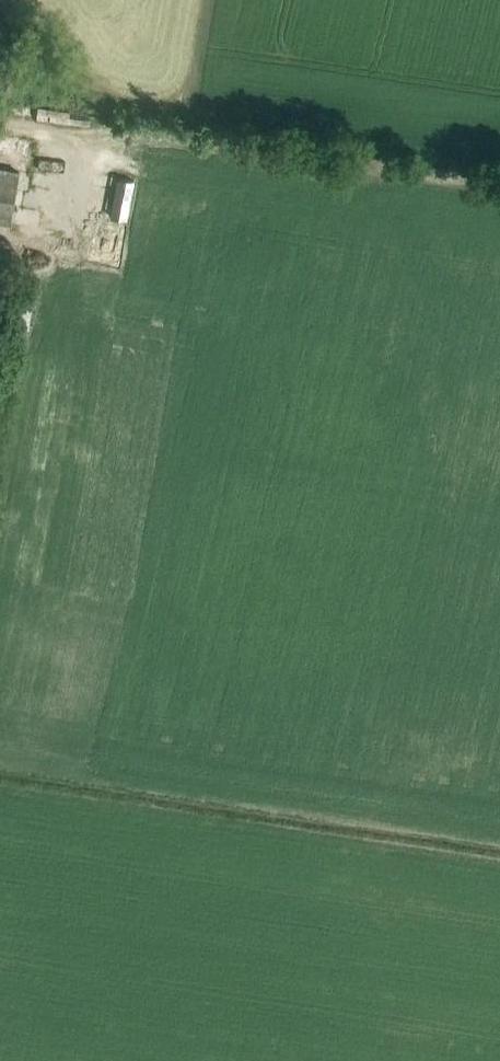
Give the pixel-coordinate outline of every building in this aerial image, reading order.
[(9,236),(23,170),(0,165),(0,234),(9,236)] [(124,231),(94,226),(89,260),(118,264),(124,231)]
